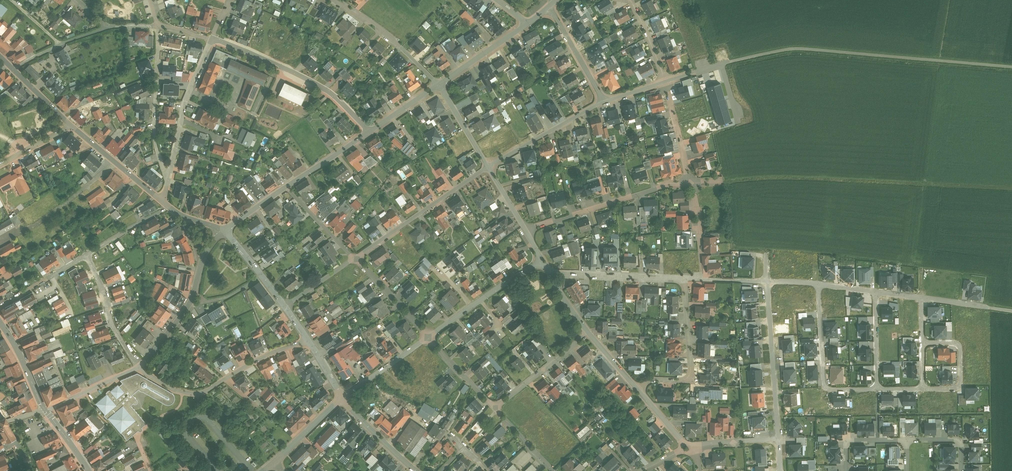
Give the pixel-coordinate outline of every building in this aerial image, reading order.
[(246,0),(241,0),(237,10),(244,13),(242,19),(249,22),(254,10),(248,8),(250,2),(246,0)] [(290,0),(291,1),(290,4),(293,5),(293,6),(298,8),(299,7),(303,9),(305,10),(308,4),(305,3),(307,0),(290,0)] [(481,0),(471,0),(468,4),(469,4),(469,3),(473,6),(473,7),(478,11),(484,3),(481,0)] [(599,8),(603,15),(613,8),(609,1),(599,8)] [(651,1),(643,5),(648,15),(657,11),(651,1)] [(0,3),(0,16),(2,17),(8,9),(0,3)] [(314,6),(309,3),(308,4),(305,10),(305,11),(309,13),(313,7),(314,6)] [(337,13),(323,5),(320,10),(317,16),(325,21),(326,19),(332,23),(337,13)] [(575,5),(566,10),(572,22),(581,17),(582,17),(581,15),(577,9),(576,9),(574,6),(575,6),(575,5)] [(173,7),(168,8),(172,18),(180,15),(176,6),(173,7)] [(320,10),(313,7),(309,13),(309,14),(316,18),(317,16),(320,10)] [(206,8),(203,20),(197,18),(195,29),(208,32),(210,22),(213,10),(206,8)] [(78,15),(72,9),(64,18),(75,27),(82,20),(77,16),(78,15)] [(617,14),(616,14),(617,16),(621,24),(630,19),(625,9),(617,14)] [(475,20),(466,11),(462,16),(466,20),(467,19),(472,23),(475,20)] [(484,16),(484,17),(487,20),(493,14),(490,11),(490,12),(484,16)] [(505,29),(495,17),(489,23),(491,26),(494,29),(493,30),(498,35),(505,29)] [(350,24),(344,19),(338,26),(344,31),(341,35),(345,38),(345,39),(351,33),(356,27),(352,23),(350,24)] [(661,19),(652,23),(656,33),(665,29),(661,19)] [(239,22),(234,20),(230,29),(237,32),(242,34),(246,25),(239,22)] [(427,21),(423,25),(427,29),(432,25),(427,21)] [(2,35),(8,29),(2,23),(0,22),(0,33),(2,35)] [(583,24),(575,28),(583,42),(590,38),(590,37),(594,35),(591,30),(587,33),(583,24)] [(0,38),(0,50),(5,54),(11,47),(5,41),(7,39),(10,38),(16,31),(10,26),(8,29),(2,35),(0,38)] [(484,32),(479,26),(475,29),(477,32),(480,35),(484,32)] [(634,27),(630,29),(623,32),(627,38),(625,39),(627,45),(633,41),(632,39),(639,36),(634,27)] [(371,36),(365,29),(359,35),(366,41),(371,36)] [(532,34),(529,36),(529,35),(525,37),(529,45),(533,43),(533,42),(535,41),(537,43),(541,41),(540,39),(541,38),(536,30),(536,31),(533,33),(532,33),(532,34)] [(149,32),(136,31),(135,37),(135,41),(148,42),(149,32)] [(456,38),(450,32),(448,34),(453,40),(456,38)] [(477,32),(473,34),(474,35),(468,39),(467,38),(467,39),(473,48),(480,43),(480,44),(484,41),(480,35),(477,32)] [(617,32),(610,36),(613,41),(620,37),(617,32)] [(668,36),(659,40),(664,53),(672,49),(674,49),(673,47),(668,36)] [(177,40),(174,40),(175,39),(165,37),(163,45),(173,47),(180,48),(181,40),(178,39),(177,40)] [(415,37),(409,43),(420,54),(426,48),(415,37)] [(21,38),(17,42),(23,48),(29,45),(21,38)] [(453,41),(452,42),(450,39),(444,43),(451,54),(453,52),(456,50),(455,47),(456,46),(453,41)] [(16,41),(12,46),(18,52),(23,48),(17,42),(16,41)] [(559,41),(547,48),(549,47),(551,50),(550,51),(553,56),(564,50),(559,41)] [(202,44),(192,42),(192,44),(188,43),(187,51),(190,51),(189,55),(193,55),(193,58),(197,59),(198,55),(199,56),(199,53),(200,53),(201,51),(202,44)] [(385,49),(378,42),(373,48),(380,55),(385,49)] [(35,44),(17,55),(22,59),(39,49),(35,44)] [(524,51),(520,44),(511,50),(516,57),(523,66),(530,61),(529,59),(524,52),(524,51)] [(447,53),(439,45),(437,47),(440,50),(443,54),(444,54),(444,55),(447,53)] [(599,45),(588,51),(595,64),(604,60),(600,53),(603,52),(599,45)] [(632,46),(625,49),(628,55),(632,52),(631,51),(634,49),(632,46)] [(634,49),(631,51),(632,52),(636,59),(646,54),(644,50),(643,51),(641,46),(634,49)] [(456,50),(453,52),(454,54),(453,55),(455,58),(456,60),(458,59),(459,60),(462,57),(461,56),(466,53),(461,47),(456,50)] [(72,64),(63,48),(54,53),(63,69),(72,64)] [(231,59),(235,61),(237,58),(216,49),(211,62),(220,66),(227,69),(231,59)] [(451,64),(446,57),(444,55),(444,54),(443,54),(440,50),(435,54),(438,58),(440,56),(442,60),(438,63),(439,65),(438,66),(439,68),(440,67),(442,70),(451,64)] [(15,53),(8,57),(16,65),(22,60),(22,59),(17,55),(15,53)] [(399,53),(388,63),(398,72),(408,62),(399,53)] [(431,53),(424,60),(427,63),(434,56),(433,55),(431,53)] [(551,55),(544,59),(547,64),(549,62),(554,60),(551,55)] [(319,65),(310,57),(304,64),(305,64),(309,67),(308,68),(313,72),(319,65)] [(567,57),(558,62),(560,66),(558,70),(561,74),(566,71),(566,69),(568,68),(568,66),(571,64),(572,65),(567,57)] [(669,59),(667,60),(671,71),(680,67),(676,57),(669,59)] [(504,58),(495,64),(497,67),(496,67),(500,72),(505,68),(509,65),(504,58)] [(268,75),(235,61),(231,59),(227,69),(247,78),(242,96),(239,104),(251,109),(261,84),(264,85),(268,75)] [(141,75),(152,72),(149,61),(138,64),(141,75)] [(329,61),(324,67),(326,69),(329,71),(334,65),(329,61)] [(211,62),(199,89),(208,93),(220,66),(211,62)] [(615,63),(608,67),(610,71),(620,65),(618,62),(615,63)] [(650,63),(639,69),(644,78),(655,72),(650,63)] [(30,64),(25,71),(36,81),(42,75),(30,64)] [(637,64),(631,68),(633,72),(638,70),(638,68),(639,68),(637,64)] [(176,66),(163,65),(162,74),(162,75),(175,76),(176,66)] [(489,65),(482,70),(485,76),(488,80),(489,79),(495,76),(489,65)] [(0,68),(0,82),(5,87),(6,87),(13,80),(13,79),(0,68)] [(513,68),(510,70),(512,73),(510,74),(513,79),(518,76),(513,68)] [(326,69),(321,75),(325,79),(325,78),(329,81),(334,76),(333,76),(329,71),(326,69)] [(347,71),(342,77),(346,81),(352,76),(347,71)] [(620,87),(611,72),(601,78),(603,82),(606,81),(612,91),(620,87)] [(575,74),(565,80),(570,88),(580,82),(575,74)] [(472,75),(460,83),(463,88),(464,91),(465,92),(478,85),(477,83),(472,75)] [(56,79),(53,76),(51,79),(48,76),(43,81),(46,84),(47,84),(49,85),(48,87),(57,96),(65,88),(56,79)] [(488,80),(485,76),(481,78),(482,79),(485,85),(488,91),(492,89),(489,83),(491,82),(489,79),(488,80)] [(412,80),(407,84),(412,91),(420,85),(422,83),(420,80),(418,81),(416,78),(415,78),(412,80)] [(691,78),(682,81),(684,87),(687,86),(692,85),(691,78)] [(482,79),(477,83),(478,85),(480,88),(485,85),(482,79)] [(13,80),(6,87),(5,87),(6,88),(7,90),(12,86),(16,83),(13,80)] [(285,82),(278,99),(295,107),(294,110),(303,115),(312,95),(285,82)] [(348,82),(341,90),(350,98),(357,90),(348,82)] [(79,83),(70,86),(72,91),(81,88),(79,83)] [(139,84),(129,88),(133,97),(140,93),(142,98),(147,96),(150,94),(146,86),(141,88),(139,84)] [(164,84),(163,95),(167,95),(167,97),(175,97),(175,95),(178,95),(178,85),(164,84)] [(398,90),(394,84),(391,87),(394,92),(390,96),(392,99),(390,100),(393,104),(394,103),(403,97),(398,90)] [(724,84),(709,88),(710,91),(712,99),(719,125),(735,121),(727,95),(724,84)] [(26,92),(19,85),(15,89),(11,93),(14,96),(16,94),(20,98),(20,99),(25,104),(28,100),(30,101),(33,98),(27,92),(26,92)] [(684,87),(675,89),(678,99),(690,96),(687,86),(684,87)] [(581,90),(572,96),(576,104),(586,98),(581,90)] [(476,93),(470,97),(473,102),(479,99),(476,93)] [(68,101),(63,97),(57,103),(66,111),(71,105),(72,106),(73,105),(74,106),(75,106),(80,101),(73,95),(68,101)] [(656,96),(650,97),(652,104),(663,102),(661,95),(656,96)] [(90,102),(85,97),(79,103),(82,106),(84,104),(90,102)] [(378,104),(374,98),(372,100),(368,102),(372,108),(368,111),(373,117),(376,115),(385,109),(383,107),(381,103),(380,103),(378,104)] [(445,109),(438,98),(428,104),(435,115),(445,109)] [(97,100),(90,102),(93,109),(100,107),(97,100)] [(663,102),(652,104),(653,112),(660,110),(665,109),(663,102)] [(557,109),(554,103),(545,108),(548,114),(552,122),(562,116),(558,108),(557,109)] [(140,104),(136,104),(136,111),(141,111),(141,118),(140,118),(140,119),(148,119),(149,109),(148,109),(149,104),(146,104),(140,104)] [(633,104),(623,106),(626,119),(635,118),(636,117),(633,104)] [(475,105),(465,111),(470,119),(480,113),(475,105)] [(545,112),(541,105),(536,107),(538,111),(540,115),(545,112)] [(80,112),(78,111),(72,117),(81,125),(87,119),(85,117),(92,110),(87,106),(80,112)] [(173,107),(165,106),(164,111),(166,111),(166,113),(171,114),(171,112),(173,112),(173,107)] [(100,108),(93,112),(97,119),(102,117),(103,116),(100,108)] [(219,118),(200,108),(195,119),(203,123),(203,124),(213,129),(219,118)] [(422,108),(415,113),(419,120),(421,118),(422,119),(424,117),(427,121),(430,119),(427,115),(427,114),(422,108)] [(121,109),(115,111),(120,122),(126,119),(121,109)] [(618,109),(607,112),(609,122),(610,122),(615,121),(615,123),(620,122),(619,115),(618,115),(617,110),(618,109)] [(508,122),(513,120),(506,110),(502,112),(508,122)] [(166,113),(160,113),(159,122),(175,124),(176,114),(171,114),(166,113)] [(108,114),(103,116),(102,117),(105,124),(111,121),(108,114)] [(352,126),(343,117),(341,115),(337,118),(340,121),(337,123),(346,132),(348,134),(352,129),(351,127),(352,126)] [(537,116),(533,118),(532,117),(531,118),(527,120),(534,132),(543,127),(536,115),(537,116)] [(652,116),(648,117),(649,124),(655,122),(655,121),(658,120),(656,115),(652,116)] [(440,116),(434,119),(437,124),(438,125),(441,123),(443,121),(440,116)] [(481,120),(472,124),(474,127),(478,134),(486,129),(487,131),(499,124),(494,116),(484,121),(487,126),(485,127),(481,120)] [(234,121),(226,117),(223,124),(231,127),(234,121)] [(601,117),(596,118),(591,119),(593,128),(595,134),(596,134),(598,134),(599,133),(604,132),(602,125),(601,117)] [(443,121),(441,123),(448,134),(456,129),(450,118),(443,121)] [(658,120),(655,121),(655,122),(658,133),(669,130),(668,126),(667,122),(666,118),(658,120)] [(395,124),(386,130),(391,137),(400,131),(395,124)] [(102,132),(99,129),(93,135),(101,143),(107,136),(107,135),(111,130),(107,127),(102,132)] [(436,127),(425,134),(431,145),(442,138),(436,127)] [(587,128),(576,130),(579,140),(580,144),(590,141),(589,138),(587,128)] [(243,129),(238,140),(249,145),(254,134),(243,129)] [(126,136),(122,139),(127,143),(133,136),(134,135),(129,131),(129,132),(126,136)] [(333,131),(328,135),(325,131),(321,134),(324,138),(329,146),(339,139),(333,131)] [(81,143),(70,134),(64,142),(74,151),(81,143)] [(197,137),(187,134),(182,148),(192,152),(194,143),(196,137),(197,137)] [(133,136),(127,143),(132,147),(137,140),(133,136)] [(378,136),(367,144),(372,152),(371,153),(373,157),(375,155),(377,158),(384,152),(381,148),(379,150),(378,148),(384,144),(378,136)] [(199,138),(196,137),(194,143),(199,145),(203,146),(205,140),(199,138)] [(661,139),(658,140),(659,143),(661,149),(661,153),(664,152),(667,151),(671,150),(673,150),(672,146),(673,146),(672,141),(671,141),(670,137),(668,137),(664,138),(661,139)] [(404,146),(395,138),(392,141),(401,149),(404,146)] [(117,144),(112,139),(106,146),(115,154),(121,147),(125,143),(121,140),(117,144)] [(569,139),(560,142),(562,150),(563,150),(565,157),(564,157),(564,158),(574,155),(572,147),(571,147),(569,139)] [(698,141),(692,143),(695,153),(704,150),(701,141),(698,141)] [(224,148),(215,145),(213,152),(230,157),(234,144),(225,142),(225,145),(224,148)] [(552,144),(540,147),(542,157),(555,154),(552,144)] [(52,145),(41,151),(45,159),(56,153),(52,145)] [(127,147),(119,158),(125,163),(132,155),(134,153),(127,147)] [(64,155),(59,148),(56,149),(58,153),(57,155),(56,156),(57,159),(64,155)] [(289,150),(286,153),(284,150),(281,152),(283,155),(286,160),(288,162),(291,167),(296,163),(294,161),(296,160),(289,150)] [(358,150),(355,152),(351,154),(348,157),(353,165),(354,165),(359,162),(364,158),(358,150)] [(537,150),(525,152),(527,163),(538,161),(537,150)] [(100,159),(91,152),(90,154),(98,161),(100,159)] [(199,157),(182,153),(180,162),(179,168),(189,170),(190,165),(190,164),(188,164),(189,158),(191,159),(198,161),(199,157)] [(98,161),(90,154),(83,161),(87,165),(86,166),(90,169),(91,168),(95,171),(101,163),(98,161)] [(34,155),(30,158),(24,162),(26,166),(27,166),(28,169),(38,164),(34,155)] [(132,155),(125,163),(133,169),(139,161),(132,155)] [(286,160),(283,155),(278,158),(279,160),(284,165),(288,162),(286,160)] [(378,162),(371,156),(365,160),(370,168),(378,162)] [(598,159),(593,161),(595,170),(600,169),(602,168),(603,168),(602,166),(600,158),(598,159)] [(665,160),(664,160),(665,162),(667,171),(662,172),(663,177),(667,176),(678,174),(678,173),(681,173),(680,168),(677,169),(674,158),(673,158),(665,160)] [(473,159),(468,162),(466,159),(464,160),(466,163),(465,164),(469,171),(477,165),(473,159)] [(284,165),(279,160),(278,161),(278,160),(277,161),(278,161),(276,163),(280,168),(279,168),(288,179),(293,175),(284,165)] [(300,160),(296,163),(291,167),(297,175),(306,168),(300,160)] [(650,160),(644,162),(646,170),(652,168),(650,160)] [(705,160),(694,163),(697,172),(702,170),(708,169),(705,160)] [(518,161),(507,164),(510,175),(519,173),(526,172),(525,167),(519,168),(518,161)] [(364,167),(359,162),(354,165),(359,171),(364,167)] [(345,165),(334,173),(339,181),(346,176),(348,178),(352,175),(345,165)] [(625,165),(619,166),(619,167),(621,174),(622,174),(622,176),(627,175),(625,165)] [(21,166),(14,170),(17,176),(21,174),(24,173),(21,166)] [(619,167),(619,166),(618,166),(619,167),(612,169),(612,168),(611,168),(613,176),(608,178),(610,186),(614,185),(615,186),(620,185),(620,184),(624,183),(622,176),(622,174),(621,174),(619,167)] [(413,173),(410,168),(405,171),(408,176),(413,173)] [(459,168),(450,174),(455,180),(464,175),(459,168)] [(144,176),(143,178),(149,182),(156,174),(150,169),(149,171),(144,176)] [(282,178),(275,169),(272,172),(275,176),(279,181),(282,178)] [(646,170),(634,174),(636,183),(649,179),(646,170)] [(123,180),(113,171),(105,180),(108,183),(109,182),(116,188),(122,181),(123,180)] [(273,178),(269,181),(268,179),(267,180),(268,182),(264,184),(269,192),(281,184),(279,181),(275,176),(272,172),(271,171),(269,173),(273,178)] [(92,178),(88,173),(84,176),(88,182),(92,178)] [(11,176),(10,174),(2,179),(2,180),(0,181),(0,188),(2,189),(6,187),(7,189),(15,184),(21,194),(30,189),(21,174),(17,176),(16,174),(11,176)] [(156,174),(149,182),(155,187),(160,180),(161,179),(156,174)] [(362,181),(357,175),(354,178),(359,183),(362,181)] [(443,178),(435,184),(437,188),(435,189),(438,193),(448,185),(443,178)] [(255,180),(250,184),(253,189),(258,185),(255,180)] [(308,180),(297,187),(302,195),(307,192),(313,188),(308,180)] [(597,180),(589,183),(589,184),(591,193),(592,192),(602,189),(599,180),(597,181),(597,180)] [(116,188),(115,189),(118,191),(119,190),(119,191),(126,185),(122,181),(116,188)] [(116,188),(109,182),(108,183),(107,185),(113,191),(115,189),(116,188)] [(409,190),(404,183),(400,186),(405,193),(409,190)] [(186,186),(177,184),(174,196),(183,198),(185,192),(186,187),(186,186)] [(580,185),(574,187),(574,186),(576,194),(582,193),(580,187),(580,186),(580,184),(580,185)] [(580,186),(580,187),(582,193),(583,196),(592,193),(592,192),(591,193),(589,184),(580,186)] [(265,195),(259,185),(258,185),(253,189),(252,189),(259,199),(265,195)] [(139,194),(130,186),(124,194),(115,205),(120,209),(129,198),(133,202),(139,194)] [(249,193),(244,186),(241,189),(242,191),(243,191),(246,195),(249,193)] [(524,187),(515,190),(518,201),(528,199),(524,187)] [(102,188),(87,198),(91,203),(96,199),(99,205),(104,201),(100,196),(106,192),(102,188)] [(429,190),(425,192),(421,188),(418,190),(423,198),(421,199),(423,202),(425,201),(433,196),(429,190)] [(495,201),(487,188),(483,191),(484,193),(481,195),(480,195),(475,198),(480,207),(487,203),(488,205),(495,201)] [(242,191),(237,195),(238,197),(238,198),(237,200),(239,203),(234,207),(238,213),(244,209),(248,207),(248,206),(252,204),(246,195),(243,191),(242,191)] [(326,192),(320,197),(322,199),(317,203),(320,205),(319,206),(321,209),(320,210),(323,213),(322,214),(325,217),(335,208),(335,207),(336,207),(338,204),(335,201),(331,205),(328,202),(328,201),(332,197),(330,194),(327,191),(326,192)] [(683,191),(679,192),(678,193),(674,193),(674,203),(681,203),(684,203),(684,202),(684,193),(683,191)] [(307,192),(302,195),(306,202),(311,199),(307,192)] [(564,193),(557,194),(560,206),(564,205),(567,204),(566,203),(564,194),(564,193)] [(557,194),(550,196),(553,208),(560,206),(557,194)] [(402,195),(396,199),(402,208),(404,208),(403,207),(408,204),(402,195)] [(459,196),(449,203),(454,210),(460,206),(464,203),(459,196)] [(202,200),(194,197),(192,204),(193,204),(191,212),(201,215),(204,206),(200,205),(202,200)] [(343,200),(338,204),(336,207),(338,209),(346,202),(343,200)] [(361,205),(356,200),(352,204),(357,210),(361,205)] [(656,200),(645,201),(645,207),(645,210),(646,210),(651,210),(651,215),(657,214),(656,210),(657,210),(656,200)] [(99,205),(93,209),(96,213),(107,205),(104,201),(99,205)] [(147,204),(148,204),(145,206),(141,208),(141,209),(144,215),(156,209),(152,201),(147,204)] [(276,201),(265,208),(271,216),(281,208),(276,201)] [(408,204),(403,207),(404,208),(408,213),(417,207),(413,201),(408,204)] [(287,210),(293,206),(290,202),(285,206),(285,208),(286,211),(287,211),(287,210)] [(338,209),(337,210),(340,213),(343,211),(345,209),(348,212),(352,208),(346,202),(338,209)] [(537,202),(528,205),(530,211),(532,216),(541,213),(537,202)] [(235,211),(229,204),(224,208),(226,209),(225,210),(230,212),(230,215),(235,211)] [(293,206),(287,210),(287,211),(291,216),(288,218),(294,226),(305,219),(295,204),(293,206)] [(399,211),(393,204),(391,205),(391,207),(394,211),(395,213),(399,211)] [(216,209),(207,206),(205,216),(214,218),(216,209)] [(636,206),(623,207),(624,217),(637,216),(636,206)] [(443,207),(434,213),(444,229),(448,226),(443,217),(448,214),(443,207)] [(499,207),(493,210),(497,216),(498,215),(499,218),(503,215),(499,208),(499,207)] [(225,210),(217,208),(216,209),(214,218),(227,223),(227,222),(230,215),(230,212),(225,210)] [(116,210),(111,214),(116,221),(121,217),(119,214),(120,214),(116,210)] [(340,213),(330,223),(338,232),(346,225),(342,221),(347,216),(346,214),(343,211),(340,213)] [(394,211),(392,212),(391,212),(387,214),(393,223),(395,222),(394,221),(399,218),(395,213),(394,211)] [(453,212),(449,215),(453,220),(450,222),(454,227),(458,224),(456,221),(458,219),(453,212)] [(606,213),(598,216),(600,225),(609,222),(610,225),(609,226),(615,224),(611,212),(610,212),(611,212),(606,214),(606,213)] [(281,220),(277,214),(272,218),(277,224),(281,220)] [(382,219),(379,215),(378,214),(375,216),(375,217),(380,224),(383,221),(381,219),(382,219)] [(393,223),(387,214),(384,217),(383,218),(382,219),(381,219),(383,221),(387,227),(391,224),(392,224),(393,223)] [(688,216),(678,216),(678,229),(688,228),(688,224),(689,224),(689,220),(688,220),(688,216)] [(380,224),(375,217),(373,219),(368,222),(371,226),(375,224),(376,226),(380,224)] [(259,218),(253,222),(249,225),(255,233),(261,229),(262,230),(266,227),(259,218)] [(2,224),(2,225),(0,226),(0,231),(0,230),(2,234),(15,227),(15,226),(11,219),(2,224)] [(155,219),(142,225),(147,234),(161,227),(162,229),(163,228),(160,222),(159,223),(158,221),(156,222),(155,219)] [(166,219),(160,222),(163,228),(169,225),(166,219)] [(507,219),(500,223),(504,229),(498,232),(501,237),(514,229),(512,227),(513,227),(510,222),(510,223),(507,219)] [(589,219),(578,222),(581,231),(591,227),(589,219)] [(352,222),(346,229),(351,233),(357,226),(352,222)] [(430,236),(420,223),(416,226),(419,229),(411,234),(417,243),(424,237),(426,239),(430,236)] [(178,224),(170,228),(172,233),(174,237),(182,233),(178,224)] [(367,230),(372,237),(375,235),(375,236),(378,234),(377,234),(380,232),(376,226),(375,224),(371,226),(367,230)] [(282,233),(277,226),(273,229),(278,236),(282,233)] [(555,230),(546,233),(549,243),(558,240),(560,240),(559,239),(558,237),(557,235),(557,236),(555,230)] [(320,231),(312,238),(316,242),(317,244),(325,237),(320,231)] [(682,235),(677,235),(677,243),(681,243),(681,247),(693,247),(693,242),(691,242),(691,231),(682,231),(682,235)] [(353,233),(346,240),(348,242),(347,242),(351,246),(353,247),(360,241),(353,233)] [(266,235),(255,244),(259,250),(269,244),(271,246),(272,245),(275,243),(273,240),(271,242),(266,235)] [(482,236),(476,239),(480,244),(485,240),(482,236)] [(185,237),(177,241),(183,253),(192,251),(190,246),(185,237)] [(472,239),(463,246),(466,249),(475,242),(472,239)] [(120,240),(116,243),(122,251),(126,248),(120,240)] [(574,241),(569,243),(572,255),(578,253),(574,241)] [(316,242),(311,246),(309,243),(306,246),(310,251),(318,245),(317,244),(316,242)] [(330,242),(322,248),(327,255),(324,257),(329,264),(337,259),(333,253),(336,251),(330,242)] [(0,249),(0,254),(2,258),(16,250),(15,247),(12,243),(0,249)] [(76,253),(71,245),(63,250),(68,258),(70,257),(71,258),(74,256),(74,255),(76,253)] [(620,246),(604,247),(605,267),(621,266),(620,246)] [(379,252),(384,260),(388,258),(387,257),(390,255),(384,247),(380,250),(380,251),(379,252)] [(601,247),(588,247),(587,265),(600,265),(601,247)] [(273,249),(267,253),(272,260),(276,257),(279,254),(274,248),(273,249)] [(564,249),(552,252),(552,253),(553,253),(554,256),(553,256),(555,262),(567,258),(564,249)] [(183,253),(183,254),(184,259),(185,264),(194,262),(192,251),(183,253)] [(279,254),(276,257),(279,261),(286,256),(283,252),(279,254)] [(384,260),(379,252),(377,253),(376,253),(372,256),(375,260),(377,263),(378,264),(384,260)] [(267,253),(262,257),(267,263),(272,260),(267,253)] [(399,259),(393,253),(390,255),(396,262),(399,259)] [(523,253),(518,257),(516,253),(512,256),(514,259),(519,266),(527,260),(525,257),(523,253)] [(60,264),(53,254),(46,258),(53,268),(60,264)] [(479,263),(487,259),(484,255),(477,260),(479,263)] [(456,256),(447,263),(449,267),(452,265),(457,271),(463,266),(456,256)] [(637,257),(625,257),(624,267),(636,267),(637,257)] [(53,268),(46,258),(40,262),(47,272),(53,268)] [(659,258),(647,258),(647,268),(660,268),(660,263),(660,258),(659,258)] [(749,259),(743,259),(742,270),(754,271),(754,259),(749,259)] [(503,260),(500,262),(499,262),(496,265),(493,267),(496,272),(499,269),(501,271),(507,267),(505,263),(503,260)] [(424,263),(421,265),(422,266),(417,271),(422,277),(424,275),(428,272),(428,271),(426,270),(429,267),(427,266),(428,265),(428,264),(425,261),(424,263)] [(474,262),(468,266),(472,271),(478,267),(474,262)] [(720,263),(708,264),(709,273),(712,273),(713,274),(716,274),(717,273),(721,272),(720,263)] [(19,265),(11,270),(15,277),(23,272),(19,265)] [(823,266),(823,278),(825,278),(825,279),(835,279),(835,274),(835,266),(823,266)] [(121,277),(116,267),(103,273),(108,283),(121,277)] [(396,267),(386,276),(393,284),(403,275),(396,267)] [(74,278),(81,275),(77,268),(69,273),(73,279),(74,278)] [(288,269),(283,273),(287,278),(288,279),(293,275),(288,269)] [(496,272),(491,275),(496,282),(504,276),(501,271),(499,269),(496,272)] [(859,269),(859,284),(871,283),(871,269),(859,269)] [(81,275),(74,278),(79,286),(85,283),(91,280),(86,271),(81,275)] [(192,274),(182,273),(181,280),(179,288),(189,290),(192,274)] [(132,283),(136,279),(133,275),(128,278),(132,283)] [(287,280),(284,283),(290,289),(292,288),(295,286),(295,285),(299,282),(299,281),(294,275),(293,275),(288,279),(287,280)] [(879,275),(879,287),(892,286),(892,282),(892,275),(879,275)] [(903,278),(902,279),(902,283),(903,289),(906,289),(906,290),(907,290),(907,289),(909,289),(909,290),(910,290),(910,289),(913,289),(913,278),(903,278)] [(467,279),(462,282),(466,289),(468,288),(471,285),(467,279)] [(299,282),(295,285),(295,286),(297,288),(304,283),(301,280),(299,281),(299,282)] [(969,283),(971,283),(971,281),(964,280),(963,289),(968,290),(969,283)] [(260,282),(252,288),(260,299),(268,293),(260,282)] [(411,282),(405,288),(408,292),(412,287),(413,288),(415,287),(411,282)] [(586,297),(577,282),(568,288),(577,303),(586,297)] [(591,282),(585,285),(590,292),(595,289),(591,282)] [(158,283),(153,291),(156,293),(161,284),(158,283)] [(968,290),(967,298),(981,300),(982,290),(975,289),(976,284),(971,283),(969,283),(968,290)] [(156,293),(153,297),(160,302),(162,298),(168,288),(162,284),(161,284),(156,293)] [(478,285),(473,288),(471,285),(468,288),(469,291),(474,298),(482,292),(478,285)] [(124,286),(111,290),(114,296),(126,291),(124,286)] [(371,286),(362,292),(368,301),(377,294),(371,286)] [(621,287),(615,286),(615,291),(608,290),(607,304),(613,304),(613,301),(620,301),(621,287)] [(408,292),(404,295),(410,301),(413,298),(415,298),(416,296),(416,295),(418,293),(413,288),(412,287),(408,292)] [(635,287),(634,288),(628,288),(627,287),(626,298),(627,298),(631,298),(631,299),(639,299),(639,287),(635,287)] [(704,287),(695,287),(695,299),(704,300),(704,287)] [(659,288),(646,288),(645,297),(652,298),(651,304),(658,304),(658,298),(659,288)] [(752,288),(745,288),(745,289),(746,298),(757,298),(757,288),(752,288)] [(452,290),(445,296),(444,297),(445,297),(441,301),(449,309),(453,306),(453,305),(459,299),(454,294),(454,293),(452,290)] [(83,294),(85,303),(99,299),(97,291),(89,293),(83,294)] [(126,291),(114,296),(116,303),(121,301),(129,298),(126,291)] [(186,297),(177,292),(171,302),(179,307),(186,297)] [(275,302),(268,293),(260,299),(267,308),(275,302)] [(15,302),(1,310),(3,313),(1,314),(7,322),(9,321),(18,316),(27,312),(26,309),(28,307),(35,303),(38,302),(33,294),(21,301),(20,299),(19,299),(20,300),(16,302),(15,302)] [(60,299),(58,295),(48,300),(50,305),(52,304),(60,299)] [(678,296),(668,296),(667,304),(668,304),(678,305),(678,296)] [(863,297),(853,296),(853,298),(852,306),(862,308),(863,297)] [(52,304),(56,310),(67,304),(63,298),(60,299),(52,304)] [(170,303),(162,298),(160,302),(168,306),(170,303)] [(502,298),(495,305),(502,313),(509,307),(502,298)] [(99,299),(85,303),(88,311),(101,307),(99,299)] [(382,300),(373,306),(370,308),(375,315),(378,313),(382,319),(383,318),(382,316),(389,311),(387,307),(386,308),(384,304),(385,304),(382,300)] [(335,303),(327,308),(333,316),(342,309),(337,301),(335,303)] [(890,302),(889,305),(895,306),(895,310),(898,310),(898,304),(890,302)] [(207,311),(214,322),(227,314),(220,303),(207,311)] [(67,304),(56,310),(60,316),(70,310),(67,304)] [(315,313),(309,304),(302,308),(305,314),(307,318),(309,316),(315,313)] [(678,305),(668,304),(668,312),(678,313),(678,305)] [(162,306),(158,311),(152,319),(160,326),(160,325),(170,312),(162,306)] [(600,306),(589,306),(589,309),(583,309),(583,313),(600,314),(600,306)] [(927,306),(928,318),(930,318),(939,317),(941,317),(941,306),(927,306)] [(433,310),(430,312),(431,313),(428,315),(427,315),(434,323),(443,315),(436,307),(433,310)] [(707,307),(698,307),(697,316),(702,316),(702,318),(705,318),(705,317),(710,317),(710,308),(710,307),(707,307)] [(747,308),(748,318),(757,318),(757,307),(751,307),(747,307),(747,308)] [(892,307),(881,307),(881,318),(892,318),(892,307)] [(27,312),(18,316),(21,321),(27,318),(33,315),(31,310),(27,312)] [(319,310),(315,313),(309,316),(311,319),(321,313),(319,310)] [(91,324),(95,323),(104,321),(101,311),(88,314),(91,324)] [(389,311),(382,316),(383,318),(382,319),(391,314),(391,313),(390,314),(389,311)] [(481,311),(469,321),(475,328),(483,321),(487,326),(491,323),(487,318),(481,311)] [(509,311),(503,316),(505,319),(511,314),(509,311)] [(519,312),(513,317),(515,320),(521,315),(519,312)] [(18,316),(9,321),(11,321),(13,324),(13,325),(12,326),(13,326),(19,337),(28,332),(27,331),(21,321),(18,316)] [(320,316),(310,323),(316,332),(327,325),(326,324),(321,317),(320,316)] [(204,323),(200,317),(197,319),(196,320),(200,323),(200,324),(202,325),(204,323)] [(33,328),(27,318),(21,321),(27,331),(33,328)] [(192,318),(185,328),(195,335),(198,331),(196,329),(200,324),(200,323),(196,320),(192,318)] [(814,318),(803,318),(804,327),(811,327),(811,328),(815,328),(814,318)] [(148,320),(142,327),(144,329),(144,328),(147,331),(153,324),(148,320)] [(131,321),(121,332),(123,334),(133,324),(131,321)] [(608,321),(599,321),(599,325),(599,332),(608,332),(608,321)] [(278,322),(271,327),(274,331),(277,329),(277,328),(281,326),(278,322)] [(411,328),(407,322),(399,327),(400,329),(401,331),(409,342),(417,336),(413,330),(413,329),(413,330),(412,328),(411,328)] [(522,328),(517,322),(514,325),(513,324),(509,328),(515,334),(522,328)] [(281,326),(277,328),(277,329),(283,337),(286,336),(287,336),(289,335),(289,333),(291,332),(285,323),(281,326)] [(394,323),(386,328),(393,337),(397,334),(394,331),(396,330),(397,330),(398,329),(394,323)] [(837,336),(836,323),(826,323),(827,337),(830,337),(837,336)] [(327,325),(316,332),(319,336),(326,332),(325,330),(329,327),(327,324),(326,324),(327,325)] [(673,324),(669,324),(669,325),(669,335),(667,335),(667,336),(679,336),(679,329),(680,329),(680,324),(673,324)] [(873,338),(872,324),(869,324),(861,325),(861,338),(873,338)] [(71,325),(52,332),(54,337),(72,329),(71,325)] [(749,325),(749,336),(759,336),(759,325),(756,325),(749,325)] [(946,325),(934,325),(934,338),(947,338),(947,331),(947,325),(946,325)] [(459,327),(456,329),(451,333),(454,337),(455,336),(459,340),(457,341),(459,342),(467,336),(459,326),(458,327),(459,327)] [(708,326),(698,326),(698,337),(708,337),(708,326)] [(46,330),(40,332),(43,339),(51,335),(49,328),(46,330)] [(96,328),(87,330),(89,339),(94,337),(93,333),(97,332),(96,328)] [(97,332),(93,333),(94,337),(96,342),(110,338),(107,328),(97,332)] [(147,331),(144,328),(144,329),(135,340),(144,346),(146,343),(147,344),(153,336),(154,337),(154,336),(147,331)] [(258,332),(253,335),(255,338),(264,334),(261,328),(258,330),(258,332)] [(180,330),(174,339),(181,344),(182,342),(185,345),(189,340),(191,338),(180,330)] [(471,332),(467,335),(469,336),(467,339),(469,341),(475,336),(471,332)] [(503,341),(496,333),(493,335),(489,338),(493,343),(492,343),(495,347),(503,341)] [(36,334),(22,341),(21,341),(25,349),(39,342),(36,334)] [(331,334),(322,340),(327,349),(334,344),(336,343),(335,341),(331,334)] [(469,341),(467,343),(470,346),(476,341),(475,340),(477,339),(475,336),(469,341)] [(259,338),(251,342),(252,345),(251,345),(254,352),(255,353),(259,351),(259,352),(262,351),(261,350),(265,348),(261,340),(260,341),(259,338)] [(336,343),(334,344),(337,348),(338,347),(344,344),(340,338),(335,341),(336,343)] [(0,341),(0,349),(2,353),(10,348),(4,339),(0,341)] [(540,345),(535,339),(531,341),(533,344),(536,348),(540,345)] [(782,340),(783,352),(793,352),(792,342),(792,339),(784,339),(782,340)] [(194,344),(189,340),(185,345),(191,348),(194,344)] [(384,348),(380,351),(385,358),(398,349),(392,342),(388,345),(385,340),(380,343),(384,348)] [(637,345),(628,345),(628,341),(624,341),(618,340),(617,341),(617,345),(619,345),(618,352),(628,353),(636,353),(637,345)] [(45,341),(25,349),(30,361),(39,357),(38,354),(41,353),(40,351),(48,348),(45,341)] [(912,342),(906,342),(906,343),(906,346),(905,346),(905,350),(906,350),(906,353),(916,353),(916,350),(916,346),(916,342),(912,342)] [(244,343),(234,349),(234,350),(238,357),(240,360),(244,357),(245,358),(247,356),(250,354),(247,350),(246,348),(246,347),(245,344),(244,343)] [(711,344),(700,343),(699,356),(709,356),(710,352),(711,352),(711,344)] [(750,347),(750,357),(760,356),(759,343),(753,344),(750,344),(750,347)] [(804,345),(805,356),(817,355),(817,343),(810,343),(804,343),(804,345)] [(533,344),(525,350),(529,354),(527,356),(530,360),(533,358),(537,362),(541,359),(543,356),(536,348),(533,344)] [(352,348),(349,345),(347,346),(344,348),(348,355),(352,360),(355,358),(356,361),(361,358),(357,351),(355,353),(352,348)] [(594,353),(588,346),(580,353),(585,360),(594,353)] [(827,347),(827,359),(838,358),(838,347),(838,346),(830,347),(827,347)] [(121,351),(116,353),(117,354),(114,355),(112,348),(107,350),(110,357),(109,357),(109,358),(112,364),(115,362),(116,363),(124,360),(121,351)] [(341,350),(332,356),(332,357),(332,358),(334,362),(335,362),(336,361),(341,370),(348,366),(348,365),(346,363),(348,362),(345,358),(348,355),(344,348),(341,350)] [(468,350),(466,348),(460,353),(464,358),(463,359),(467,362),(474,356),(473,356),(475,355),(470,348),(468,350)] [(517,350),(515,348),(512,350),(518,357),(520,355),(520,354),(517,350)] [(868,348),(861,348),(862,361),(871,360),(871,348),(868,348)] [(938,348),(938,359),(946,359),(949,359),(949,352),(949,348),(938,348)] [(10,349),(1,354),(7,365),(17,361),(10,349)] [(62,349),(54,353),(56,358),(65,355),(62,349)] [(304,350),(296,355),(301,364),(304,363),(309,360),(304,350)] [(955,351),(949,352),(949,359),(946,359),(946,361),(955,361),(955,351)] [(54,352),(44,356),(45,359),(50,357),(52,360),(56,358),(54,353),(54,352)] [(95,353),(87,357),(93,369),(101,365),(95,353)] [(287,353),(278,357),(281,365),(283,364),(286,371),(293,368),(292,366),(290,361),(287,353)] [(229,354),(218,361),(224,370),(228,367),(234,363),(234,364),(234,363),(229,354)] [(372,355),(364,361),(370,370),(378,364),(372,355)] [(485,357),(479,362),(482,365),(486,361),(487,362),(489,361),(485,356),(485,357)] [(45,359),(44,360),(44,359),(30,366),(34,374),(45,369),(44,367),(44,366),(49,365),(52,363),(52,360),(50,357),(45,359)] [(504,370),(493,357),(490,360),(496,366),(496,368),(500,373),(504,370)] [(519,357),(512,363),(513,363),(519,370),(518,370),(519,371),(525,365),(521,360),(519,357)] [(580,363),(574,357),(566,364),(571,370),(575,367),(582,375),(586,372),(586,371),(583,368),(580,363)] [(200,363),(195,359),(189,366),(194,370),(200,363)] [(633,359),(630,359),(629,369),(641,370),(641,359),(633,359)] [(162,360),(154,369),(161,375),(166,369),(168,371),(171,367),(169,366),(166,363),(162,360)] [(271,360),(260,365),(264,373),(267,379),(272,377),(272,376),(271,373),(269,370),(274,368),(275,368),(271,360)] [(602,360),(595,366),(606,378),(613,372),(602,360)] [(685,374),(685,362),(680,362),(673,362),(673,374),(685,374)] [(711,363),(707,362),(707,376),(701,375),(700,382),(701,382),(701,381),(705,381),(705,382),(716,383),(716,377),(715,377),(715,375),(720,375),(720,376),(721,376),(721,373),(721,369),(716,369),(716,364),(711,364),(711,363)] [(18,363),(9,367),(14,378),(23,374),(18,363)] [(214,376),(201,365),(195,373),(208,383),(214,376)] [(306,365),(297,370),(300,375),(302,373),(308,369),(306,365)] [(348,366),(341,370),(340,371),(340,372),(342,376),(344,377),(349,374),(350,375),(354,373),(349,365),(348,365),(348,366)] [(589,368),(587,365),(583,368),(586,371),(586,372),(588,375),(592,371),(589,368)] [(814,366),(808,366),(808,379),(817,379),(817,365),(814,366)] [(892,365),(884,365),(884,373),(894,373),(894,366),(894,365),(892,365)] [(912,365),(906,365),(906,367),(906,376),(916,376),(916,372),(916,369),(916,365),(912,365)] [(308,369),(302,373),(306,379),(314,375),(316,379),(313,381),(316,386),(324,382),(319,373),(318,373),(314,366),(308,369)] [(481,366),(478,369),(475,372),(481,379),(488,374),(481,366)] [(48,381),(44,373),(49,371),(48,368),(50,367),(45,369),(34,374),(41,390),(50,386),(52,391),(63,386),(58,376),(53,378),(48,381)] [(279,367),(276,369),(281,378),(284,376),(279,367)] [(565,374),(560,368),(559,367),(556,370),(557,371),(552,374),(557,381),(560,378),(565,374)] [(783,369),(784,383),(797,382),(796,368),(795,368),(786,369),(783,369)] [(840,368),(831,368),(831,383),(842,382),(842,368),(840,368)] [(750,385),(762,384),(761,369),(751,369),(752,378),(749,378),(750,385)] [(865,370),(861,370),(862,383),(871,382),(871,370),(865,370)] [(942,374),(942,383),(952,383),(952,374),(951,374),(951,371),(944,370),(944,374),(942,374)] [(49,371),(44,373),(48,381),(53,378),(49,371)] [(119,386),(117,384),(110,390),(108,390),(107,391),(106,392),(106,393),(106,394),(95,403),(105,414),(104,415),(104,416),(105,417),(106,418),(107,419),(108,418),(120,433),(121,432),(124,436),(124,437),(127,440),(138,431),(139,432),(140,432),(141,431),(142,430),(142,429),(142,428),(142,427),(146,423),(131,405),(132,404),(133,403),(134,404),(135,404),(136,404),(137,404),(137,403),(138,402),(138,401),(137,400),(132,394),(134,393),(138,389),(139,390),(140,391),(141,391),(142,392),(143,392),(165,404),(167,405),(170,404),(172,403),(174,401),(175,399),(174,396),(173,394),(171,392),(137,373),(120,380),(122,383),(119,386)] [(23,374),(7,382),(7,383),(7,384),(8,384),(9,388),(26,380),(23,374)] [(85,374),(75,379),(77,382),(78,384),(87,380),(85,374)] [(245,375),(236,381),(241,388),(245,392),(248,389),(245,386),(247,384),(250,388),(253,386),(250,382),(245,375)] [(447,380),(443,384),(445,385),(449,390),(457,383),(451,376),(447,380)] [(444,377),(437,383),(442,388),(445,385),(443,384),(447,380),(444,377)] [(503,378),(496,384),(503,392),(510,387),(503,378)] [(567,387),(560,378),(557,381),(559,383),(556,386),(562,393),(565,397),(570,393),(569,392),(572,389),(569,386),(567,387)] [(26,380),(15,385),(18,390),(18,389),(19,391),(13,395),(16,401),(20,399),(22,403),(33,396),(26,380)] [(545,380),(537,386),(542,393),(547,390),(551,386),(545,380)] [(621,386),(616,381),(609,387),(614,392),(616,390),(619,388),(621,386)] [(77,382),(67,387),(71,395),(81,390),(78,384),(77,382)] [(461,391),(465,394),(470,386),(466,383),(461,391)] [(63,388),(53,392),(52,391),(50,386),(41,390),(46,404),(50,405),(67,397),(63,388)] [(552,389),(551,386),(547,390),(551,396),(555,393),(558,396),(562,393),(556,386),(552,389)] [(629,390),(626,387),(624,386),(620,389),(619,388),(616,390),(624,400),(631,394),(629,391),(629,390)] [(668,390),(665,390),(665,388),(658,388),(658,400),(670,400),(670,398),(673,398),(673,397),(674,397),(675,396),(675,395),(674,394),(673,394),(673,390),(668,390)] [(708,390),(696,389),(696,397),(696,399),(710,400),(710,398),(723,399),(723,389),(719,389),(708,388),(708,390)] [(979,388),(965,388),(965,400),(979,400),(979,388)] [(275,394),(269,389),(263,395),(267,399),(264,403),(269,408),(276,407),(275,405),(279,402),(272,396),(275,394)] [(326,389),(322,392),(322,391),(318,395),(319,396),(324,401),(328,397),(329,393),(326,389)] [(254,393),(249,397),(254,401),(258,397),(254,393)] [(784,393),(785,406),(797,405),(796,394),(796,393),(789,393),(784,393)] [(903,397),(903,406),(915,405),(915,394),(903,394),(903,397)] [(893,395),(881,395),(881,405),(893,404),(893,397),(893,395)] [(33,396),(22,403),(26,410),(27,412),(38,408),(33,396)] [(319,396),(311,403),(316,410),(325,402),(324,401),(319,396)] [(833,397),(833,406),(845,406),(845,398),(845,397),(833,397)] [(852,398),(845,398),(845,406),(845,408),(853,407),(852,398)] [(475,399),(469,405),(476,413),(483,407),(475,399)] [(67,405),(57,409),(66,425),(75,420),(71,412),(79,408),(76,401),(67,405)] [(399,408),(391,401),(384,409),(395,418),(404,408),(401,405),(399,408)] [(599,402),(594,406),(600,413),(605,408),(599,402)] [(22,403),(11,409),(14,416),(26,410),(22,403)] [(88,403),(82,407),(86,413),(80,416),(79,417),(78,419),(80,422),(95,412),(88,403)] [(436,410),(424,403),(421,409),(432,415),(436,410)] [(340,407),(333,414),(336,418),(341,422),(348,416),(340,407)] [(688,408),(674,407),(674,418),(674,417),(681,417),(681,418),(688,418),(688,417),(688,408)] [(395,418),(391,422),(399,429),(412,414),(404,408),(395,418)] [(301,409),(294,416),(303,425),(305,423),(305,422),(310,418),(306,414),(301,409)] [(310,409),(306,414),(310,417),(314,413),(310,409)] [(432,415),(421,409),(418,414),(429,421),(430,419),(432,415)] [(638,415),(633,409),(629,412),(634,418),(638,415)] [(602,411),(596,418),(602,423),(608,417),(602,411)] [(104,425),(93,413),(85,419),(92,428),(91,428),(95,433),(104,425)] [(391,422),(382,414),(375,422),(392,437),(399,429),(391,422)] [(435,420),(438,423),(443,416),(440,414),(435,420)] [(449,420),(447,418),(441,427),(446,430),(452,422),(456,416),(455,414),(452,418),(451,417),(449,420)] [(753,417),(753,431),(765,430),(765,415),(758,415),(753,415),(753,417)] [(303,425),(294,416),(286,423),(291,428),(295,432),(300,427),(303,425)] [(8,423),(5,418),(0,420),(0,423),(1,426),(3,425),(3,426),(7,424),(8,423)] [(334,420),(326,428),(328,430),(318,441),(325,448),(341,432),(336,427),(341,422),(336,418),(334,420)] [(728,418),(720,418),(720,423),(720,429),(723,429),(723,430),(728,430),(728,429),(728,425),(728,422),(728,418)] [(788,425),(788,435),(797,435),(802,425),(796,418),(788,425)] [(85,419),(70,431),(76,440),(91,428),(92,428),(85,419)] [(414,421),(399,443),(406,448),(421,427),(414,421)] [(463,421),(456,430),(461,433),(468,424),(463,421)] [(478,421),(472,428),(475,430),(467,438),(472,443),(480,434),(478,433),(484,427),(478,421)] [(362,430),(354,422),(348,429),(352,433),(356,436),(362,430)] [(3,426),(3,425),(1,426),(2,426),(0,427),(0,432),(4,438),(7,443),(12,441),(13,441),(14,442),(16,440),(17,439),(16,438),(8,425),(9,424),(8,423),(7,424),(3,426)] [(441,427),(436,423),(429,433),(434,437),(436,435),(440,439),(446,430),(441,427)] [(660,429),(655,423),(650,427),(655,433),(660,429)] [(717,424),(711,424),(711,434),(719,434),(720,429),(720,423),(717,423),(717,424)] [(935,423),(925,423),(925,434),(936,434),(936,428),(936,423),(935,423)] [(958,423),(947,423),(947,434),(958,433),(958,428),(958,423)] [(697,424),(687,424),(687,436),(692,436),(692,433),(702,433),(702,427),(702,424),(697,424)] [(918,424),(906,424),(906,428),(906,433),(906,435),(918,434),(918,424)] [(874,425),(858,425),(858,435),(863,435),(869,435),(869,434),(874,434),(874,431),(874,425)] [(587,426),(578,434),(583,440),(592,432),(587,426)] [(421,427),(406,448),(410,451),(418,441),(426,430),(427,430),(421,427)] [(894,427),(883,427),(883,435),(894,435),(894,427)] [(973,427),(967,427),(967,435),(968,436),(967,436),(970,439),(971,438),(971,439),(974,439),(979,439),(979,438),(979,433),(976,433),(973,430),(973,427)] [(841,428),(831,428),(831,437),(835,437),(835,438),(839,438),(839,437),(842,437),(842,434),(842,428),(841,428)] [(418,441),(410,451),(416,455),(423,446),(418,441),(427,430),(426,430),(418,441)] [(491,432),(486,437),(490,442),(496,437),(491,432)] [(57,433),(53,435),(52,433),(41,438),(43,445),(44,444),(45,447),(51,444),(53,449),(54,449),(62,445),(60,440),(61,440),(57,433)] [(349,434),(346,438),(350,442),(356,436),(352,433),(350,435),(349,434)] [(673,442),(667,436),(661,440),(657,435),(654,437),(658,443),(664,450),(673,442)] [(12,441),(7,443),(4,438),(1,440),(4,447),(6,450),(19,442),(17,437),(16,438),(17,439),(16,440),(14,442),(13,441),(12,441)] [(377,444),(370,437),(364,443),(364,444),(368,448),(371,450),(377,444)] [(645,445),(639,438),(635,442),(642,451),(646,448),(645,446),(645,445)] [(632,445),(627,439),(621,443),(627,450),(630,447),(632,445)] [(348,445),(342,440),(339,443),(345,448),(348,445)] [(455,450),(448,442),(447,442),(447,441),(444,444),(444,445),(443,446),(448,451),(446,453),(448,456),(455,450)] [(824,442),(816,442),(816,450),(820,450),(820,446),(821,445),(824,445),(828,445),(828,443),(824,443),(824,442)] [(485,443),(478,449),(482,454),(489,448),(485,443)] [(646,448),(642,451),(648,457),(652,454),(656,451),(653,448),(655,446),(652,443),(646,448)] [(974,443),(972,443),(972,450),(968,451),(968,462),(979,461),(979,457),(979,452),(977,452),(977,449),(981,449),(981,443),(974,443)] [(364,444),(364,445),(363,444),(359,449),(364,453),(368,448),(364,444)] [(614,451),(610,447),(607,444),(602,448),(605,451),(604,451),(608,456),(614,451)] [(789,444),(789,456),(803,456),(803,445),(803,444),(796,444),(789,444)] [(69,452),(64,445),(62,445),(54,449),(57,454),(59,457),(69,452)] [(96,451),(92,445),(84,451),(88,456),(96,451)] [(304,446),(292,457),(299,464),(299,465),(302,461),(309,454),(311,453),(307,450),(304,446)] [(311,446),(307,450),(311,453),(309,454),(312,457),(318,452),(311,446)] [(897,446),(892,446),(892,447),(891,447),(891,457),(892,457),(892,458),(897,458),(897,457),(900,457),(900,456),(900,453),(900,447),(897,447),(897,446)] [(119,447),(100,459),(103,462),(105,461),(107,463),(123,453),(121,450),(119,447)] [(350,447),(344,454),(349,458),(355,451),(350,447)] [(630,447),(627,450),(628,452),(625,455),(629,458),(628,459),(631,462),(630,463),(632,466),(633,465),(634,465),(636,463),(637,465),(640,463),(639,461),(641,459),(630,447)] [(867,447),(855,447),(855,448),(854,448),(854,453),(855,453),(855,455),(866,455),(866,456),(870,456),(870,455),(869,455),(869,448),(867,448),(867,447)] [(955,447),(945,447),(945,458),(946,458),(954,458),(955,458),(955,454),(955,451),(955,447)] [(838,448),(831,448),(831,453),(829,453),(829,456),(829,457),(829,460),(834,460),(834,462),(840,462),(840,456),(841,456),(841,453),(840,454),(840,448),(838,448)] [(54,449),(42,454),(34,457),(37,463),(45,460),(57,454),(54,449)] [(98,450),(88,457),(92,464),(100,459),(103,457),(98,450)] [(766,451),(756,451),(756,464),(767,464),(766,451)] [(370,452),(365,458),(369,462),(374,456),(370,452)] [(495,460),(493,458),(486,464),(491,469),(497,463),(500,467),(509,460),(503,453),(495,460)] [(132,454),(122,460),(125,466),(136,460),(132,454)] [(725,454),(714,454),(714,458),(713,459),(706,459),(707,468),(716,468),(716,465),(726,464),(725,454)] [(77,466),(71,455),(62,460),(65,464),(68,469),(69,470),(77,466)] [(386,456),(379,463),(384,468),(383,469),(385,470),(392,470),(397,466),(393,463),(394,463),(389,458),(386,456)] [(462,456),(458,461),(459,461),(455,466),(460,470),(463,470),(466,467),(467,468),(471,463),(462,456)] [(607,463),(609,464),(606,467),(609,470),(614,470),(618,467),(619,469),(623,465),(615,456),(607,463)] [(182,458),(178,462),(183,468),(187,464),(182,458)] [(9,468),(5,459),(0,460),(0,470),(1,470),(9,468)] [(92,464),(97,470),(102,470),(106,468),(107,468),(103,462),(100,459),(92,464)] [(570,459),(563,466),(568,470),(575,470),(576,470),(578,468),(577,466),(570,459)] [(45,460),(37,463),(40,468),(47,465),(45,460)] [(299,465),(299,464),(295,468),(297,470),(298,470),(305,464),(302,461),(299,465)] [(313,469),(315,470),(320,470),(319,469),(322,466),(319,462),(313,469)] [(133,467),(135,470),(139,470),(145,468),(142,463),(133,467)]
